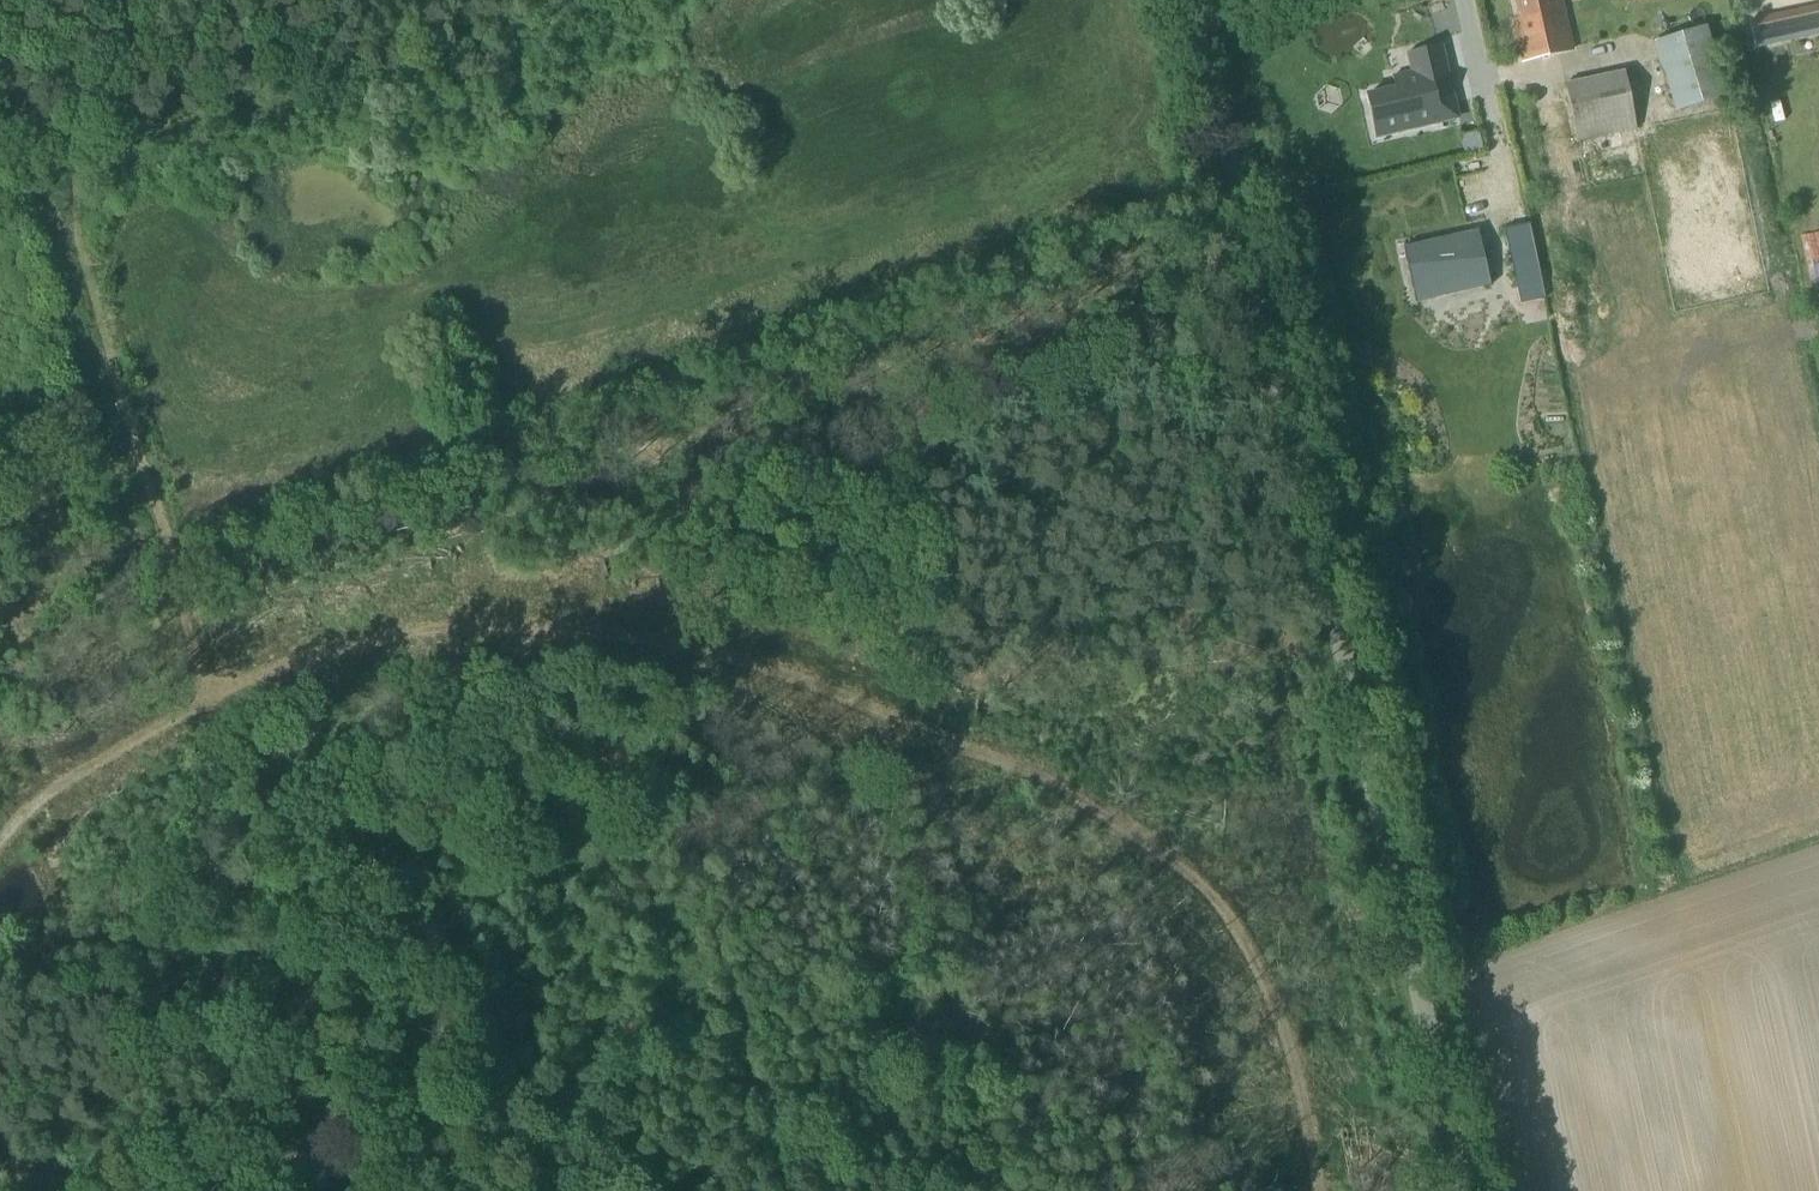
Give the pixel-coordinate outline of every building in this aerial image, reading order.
[(1555,0),(1514,0),(1519,22),(1514,23),(1523,61),(1571,50),(1563,11),(1558,13),(1555,0)] [(1818,32),(1818,6),(1782,14),(1787,39),(1818,32)] [(1706,25),(1655,41),(1676,111),(1727,96),(1706,25)] [(1371,145),(1454,126),(1435,49),(1402,57),(1407,79),(1385,85),(1388,95),(1361,101),(1371,145)] [(1577,144),(1637,131),(1623,70),(1565,83),(1577,144)] [(1504,231),(1516,283),(1539,277),(1528,226),(1504,231)] [(1477,230),(1403,248),(1416,301),(1434,297),(1432,288),(1482,285),(1483,287),(1490,285),(1477,230)]
